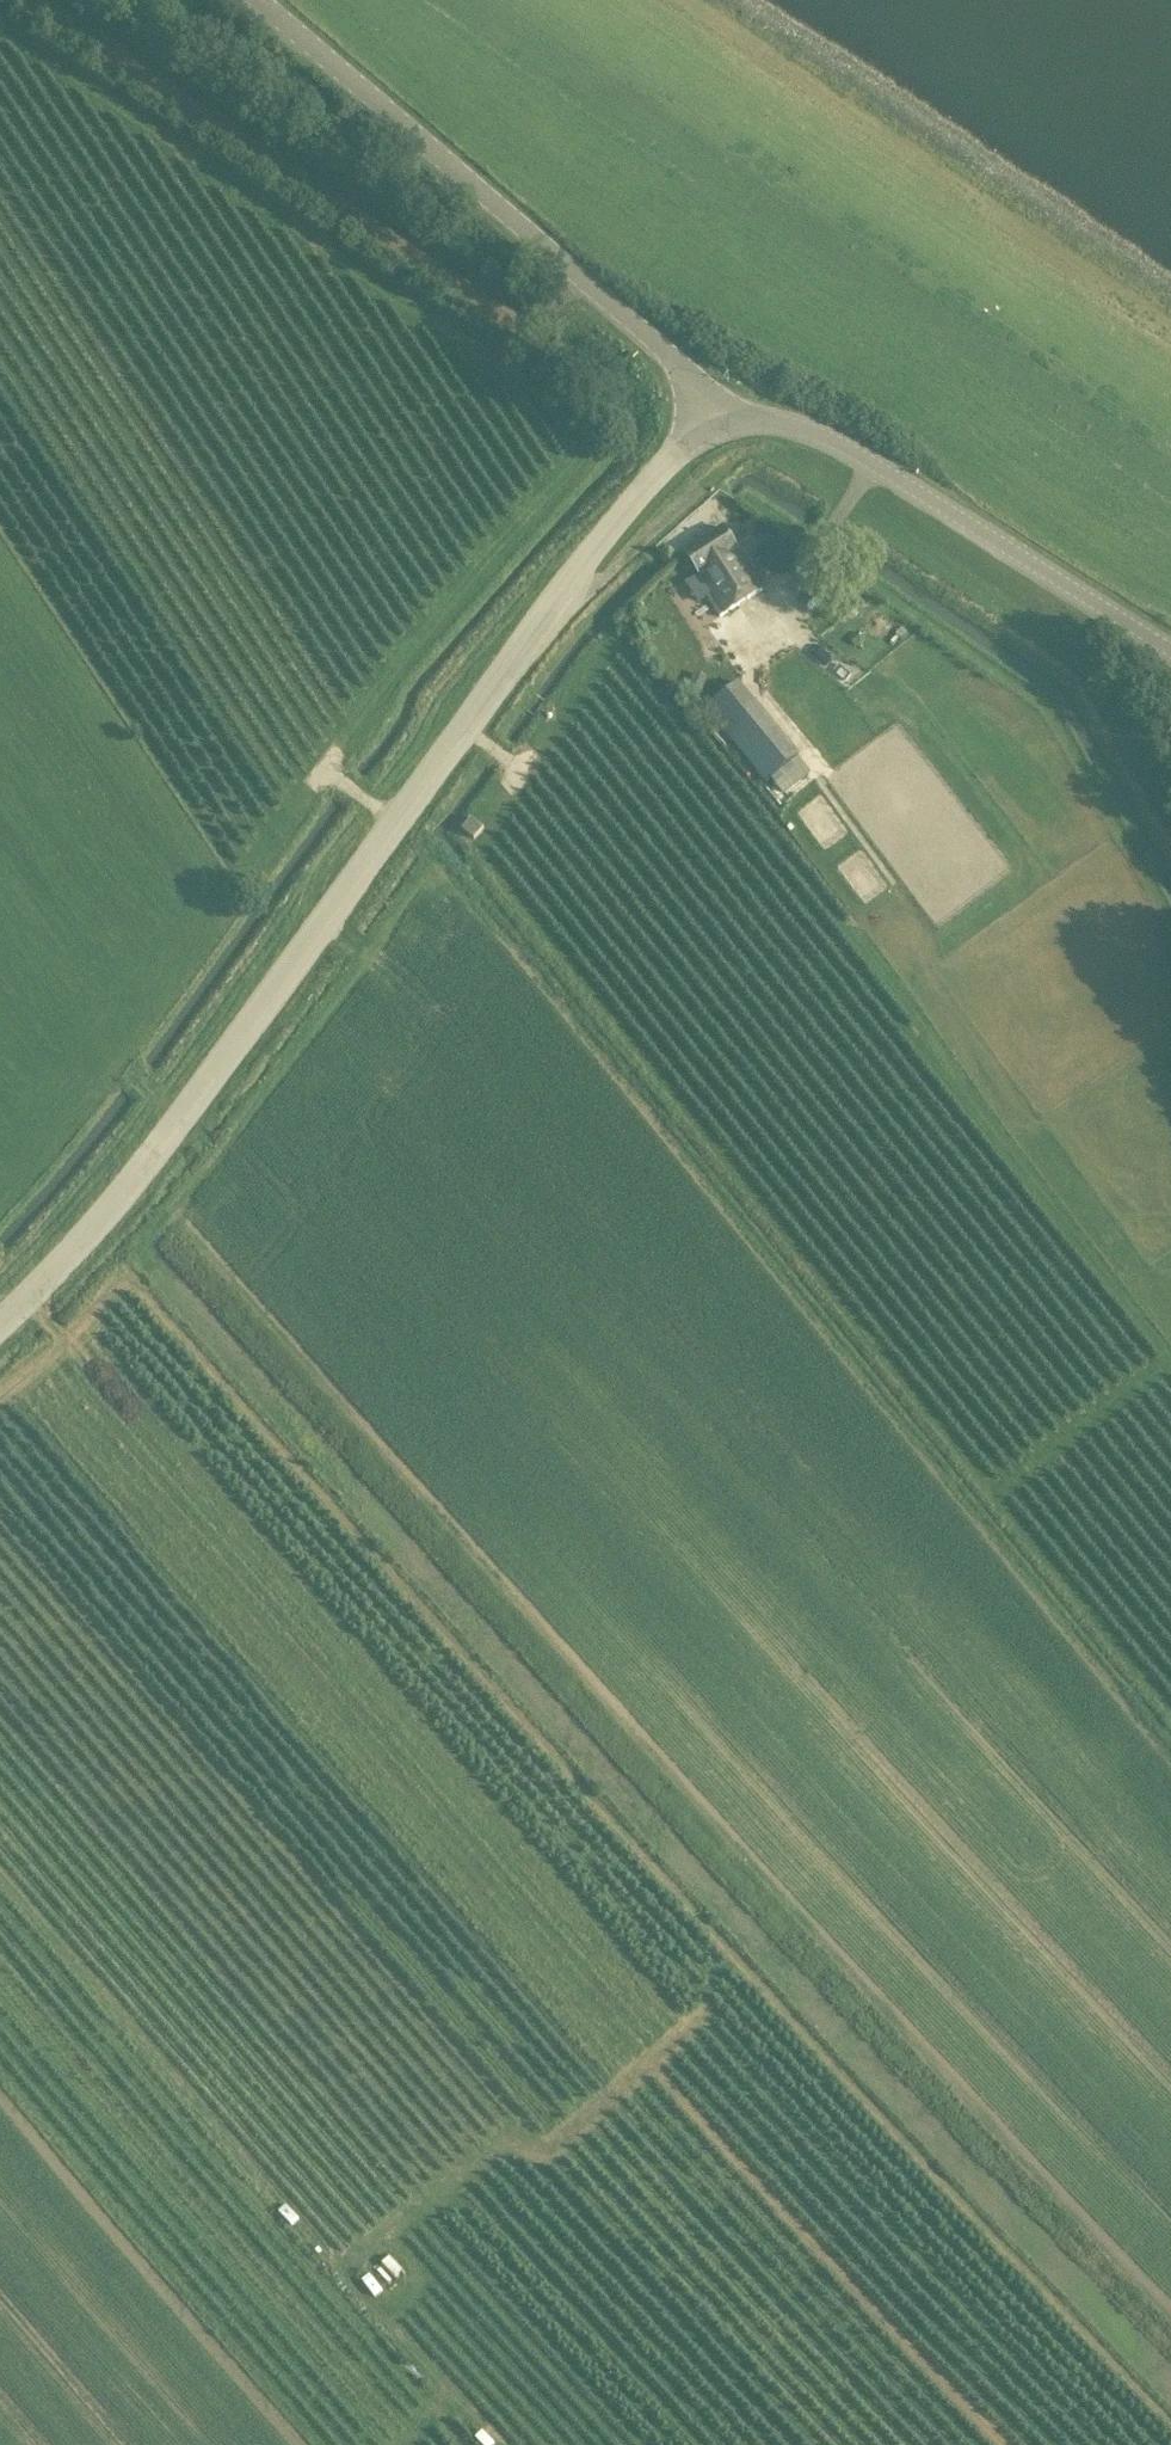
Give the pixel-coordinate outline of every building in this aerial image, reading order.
[(723,529),(685,554),(711,594),(707,597),(720,617),(762,590),(749,569),(723,529)] [(877,608),(868,598),(857,608),(866,618),(877,608)] [(738,687),(708,711),(769,785),(798,761),(738,687)] [(396,2279),(406,2269),(391,2253),(380,2263),(396,2279)] [(371,2271),(361,2278),(375,2297),(385,2289),(371,2271)]
